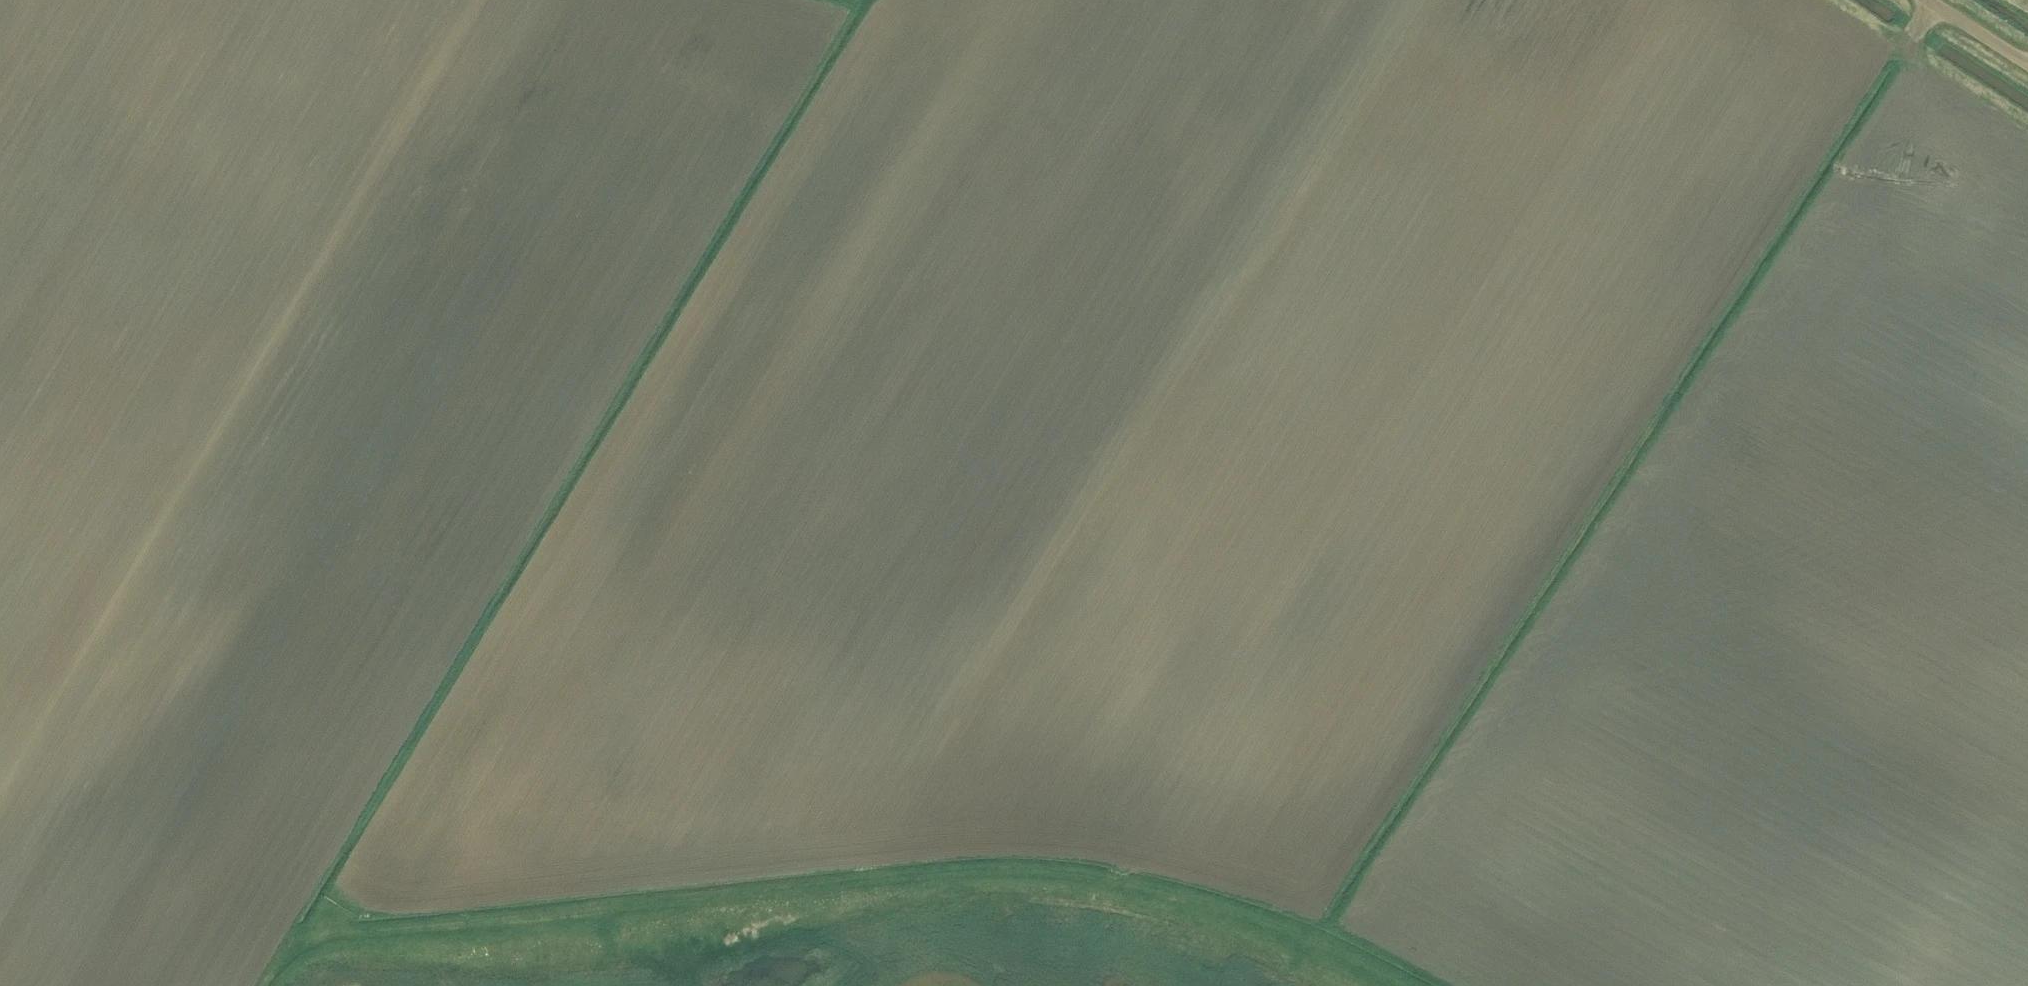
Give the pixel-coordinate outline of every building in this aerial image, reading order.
[(1876,13),(1883,4),(1878,0),(1860,0),(1876,13)]
